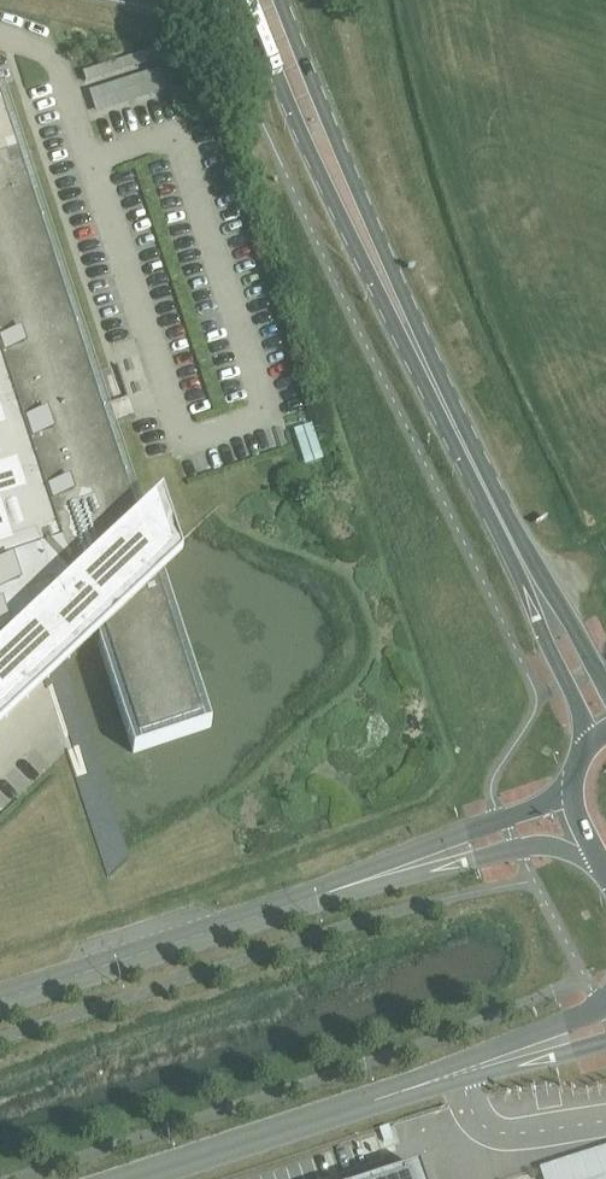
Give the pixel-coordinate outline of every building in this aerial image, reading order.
[(53,706),(67,693),(75,686),(108,657),(141,755),(212,729),(165,590),(187,574),(177,547),(160,504),(137,526),(101,417),(17,160),(11,162),(0,165),(0,755),(53,706)] [(535,1152),(544,1178),(605,1178),(605,1129),(535,1152)] [(386,1178),(422,1178),(418,1168),(386,1178)]
